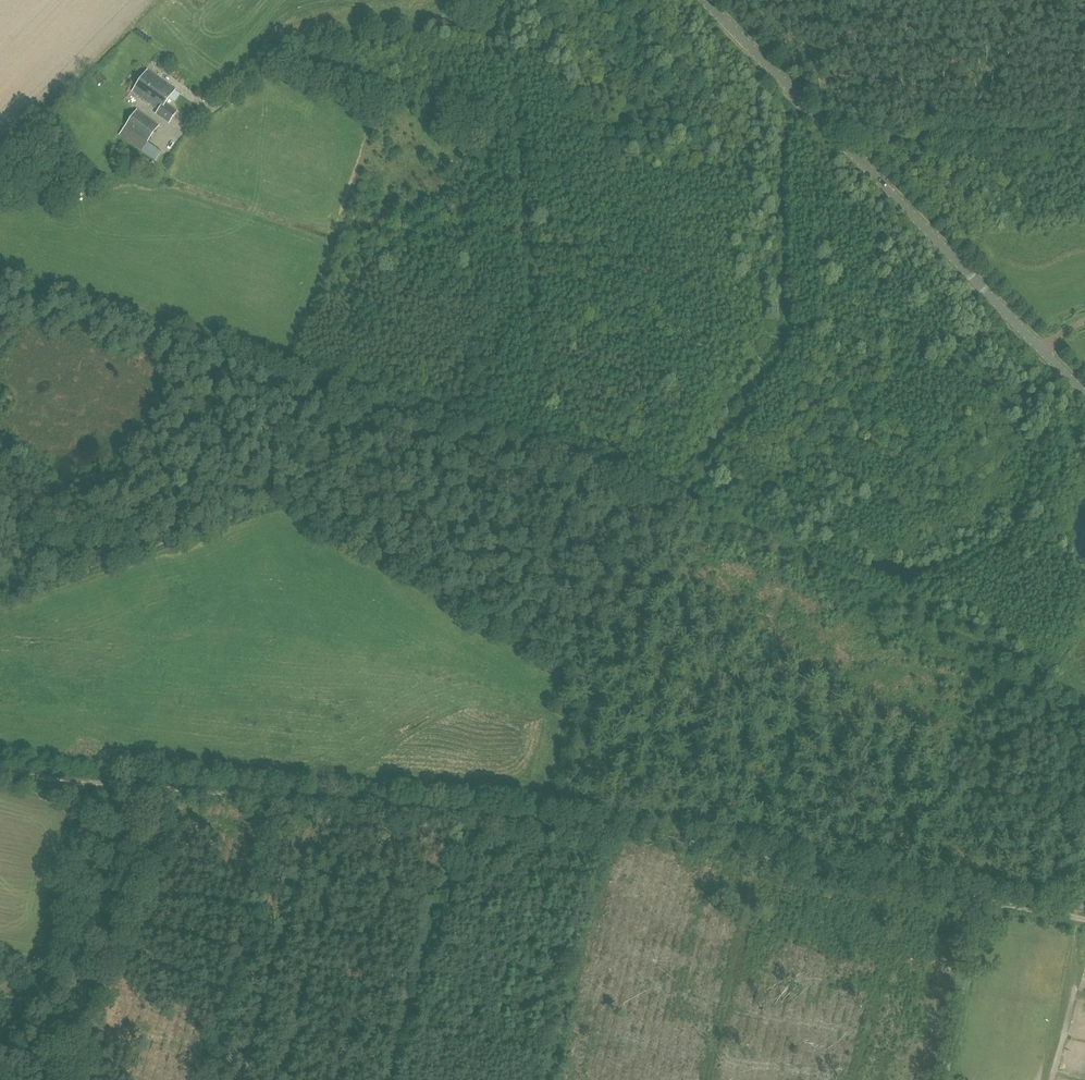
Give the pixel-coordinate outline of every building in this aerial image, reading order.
[(127,46),(146,60),(150,54),(132,39),(127,46)] [(165,103),(174,89),(147,70),(132,91),(159,110),(156,114),(168,123),(176,111),(165,103)] [(99,72),(93,79),(102,86),(108,79),(99,72)] [(70,95),(58,107),(62,111),(74,98),(70,95)] [(159,125),(137,109),(118,135),(141,151),(159,125)] [(50,169),(40,187),(50,193),(61,174),(50,169)]
